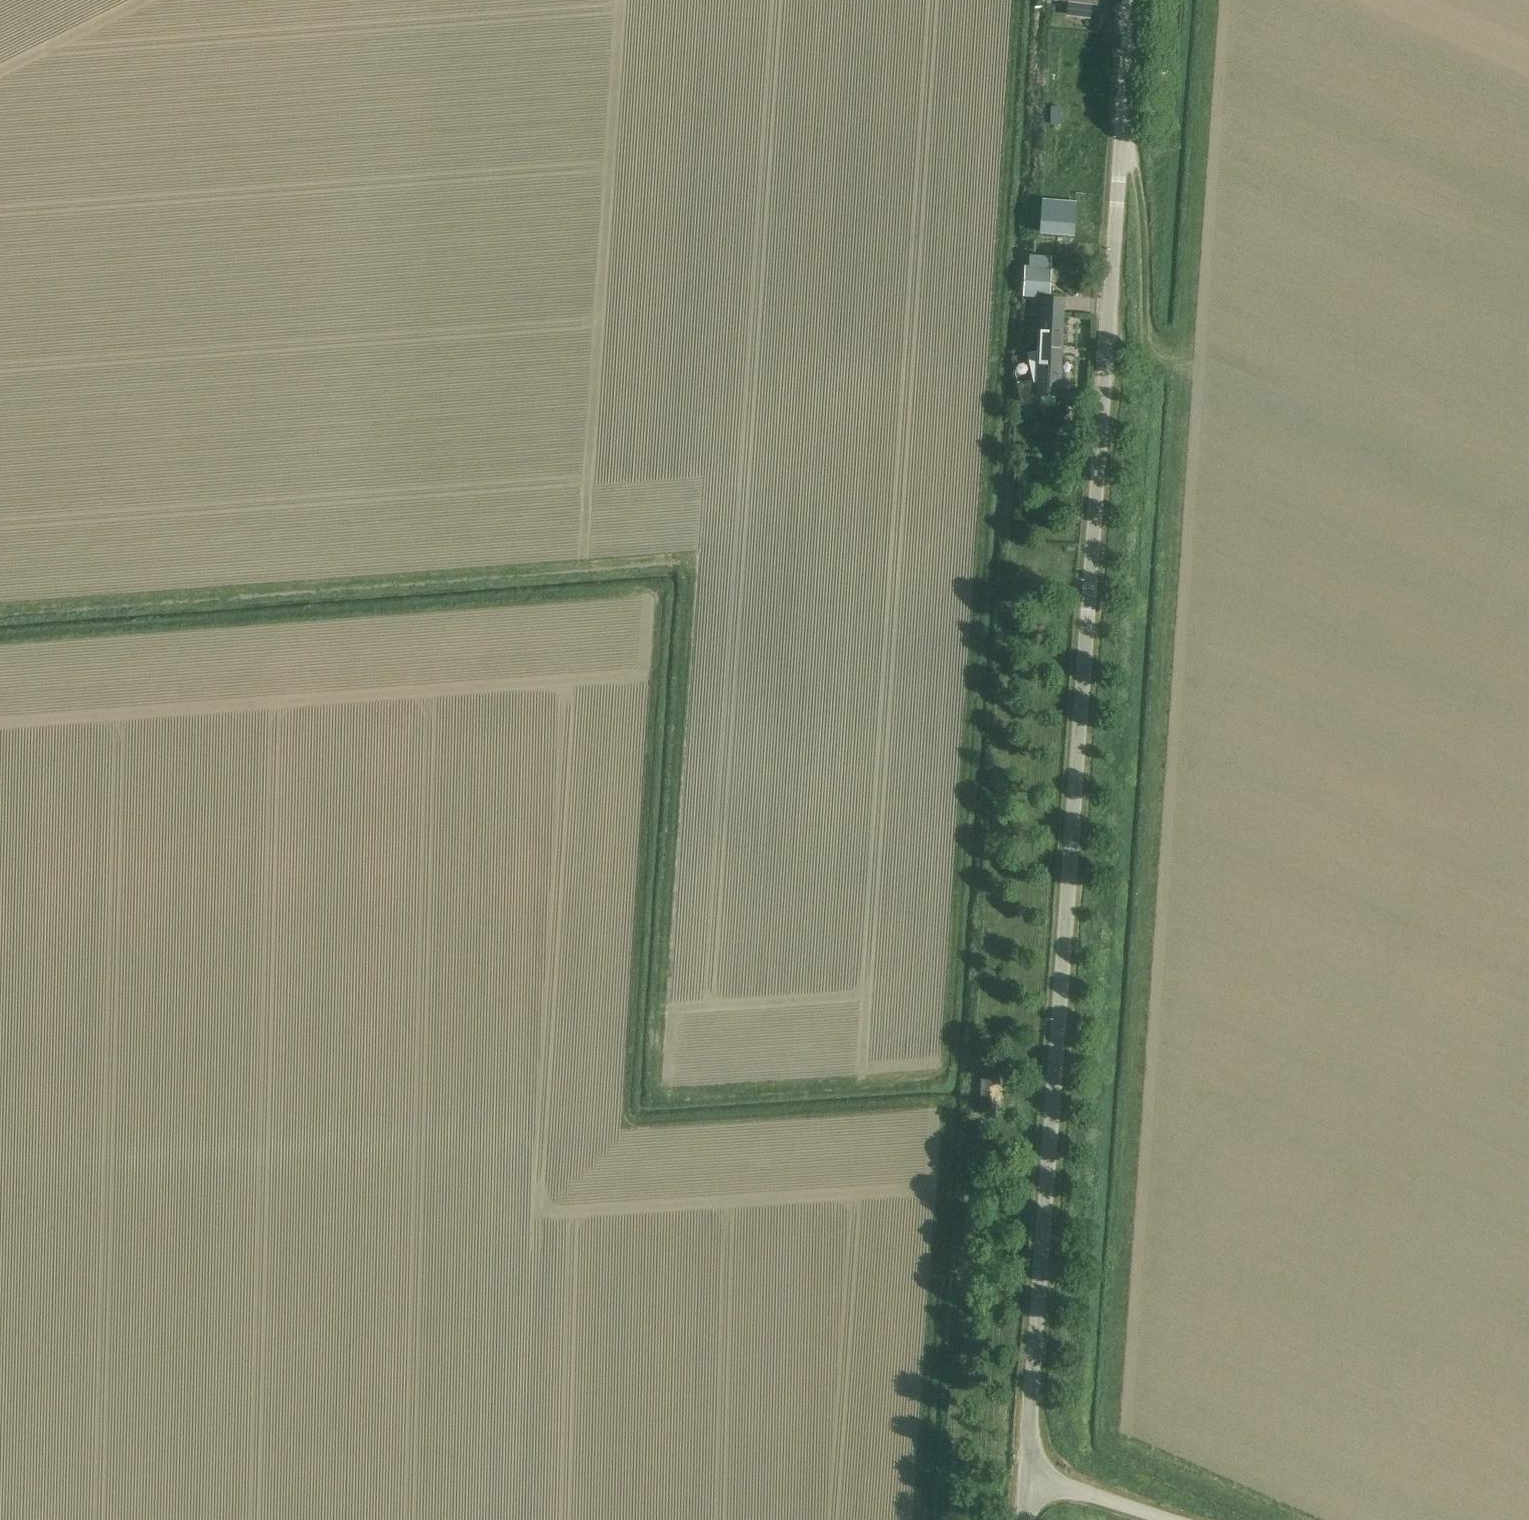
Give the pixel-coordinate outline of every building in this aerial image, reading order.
[(1158,71),(1158,82),(1168,82),(1169,72),(1158,71)] [(1040,213),(1039,233),(1073,235),(1075,216),(1040,213)] [(1034,296),(1035,286),(1049,287),(1051,271),(1031,270),(1025,270),(1023,295),(1034,296)] [(1037,395),(1059,396),(1063,301),(1041,301),(1039,352),(1027,354),(1033,384),(1038,383),(1037,395)]
